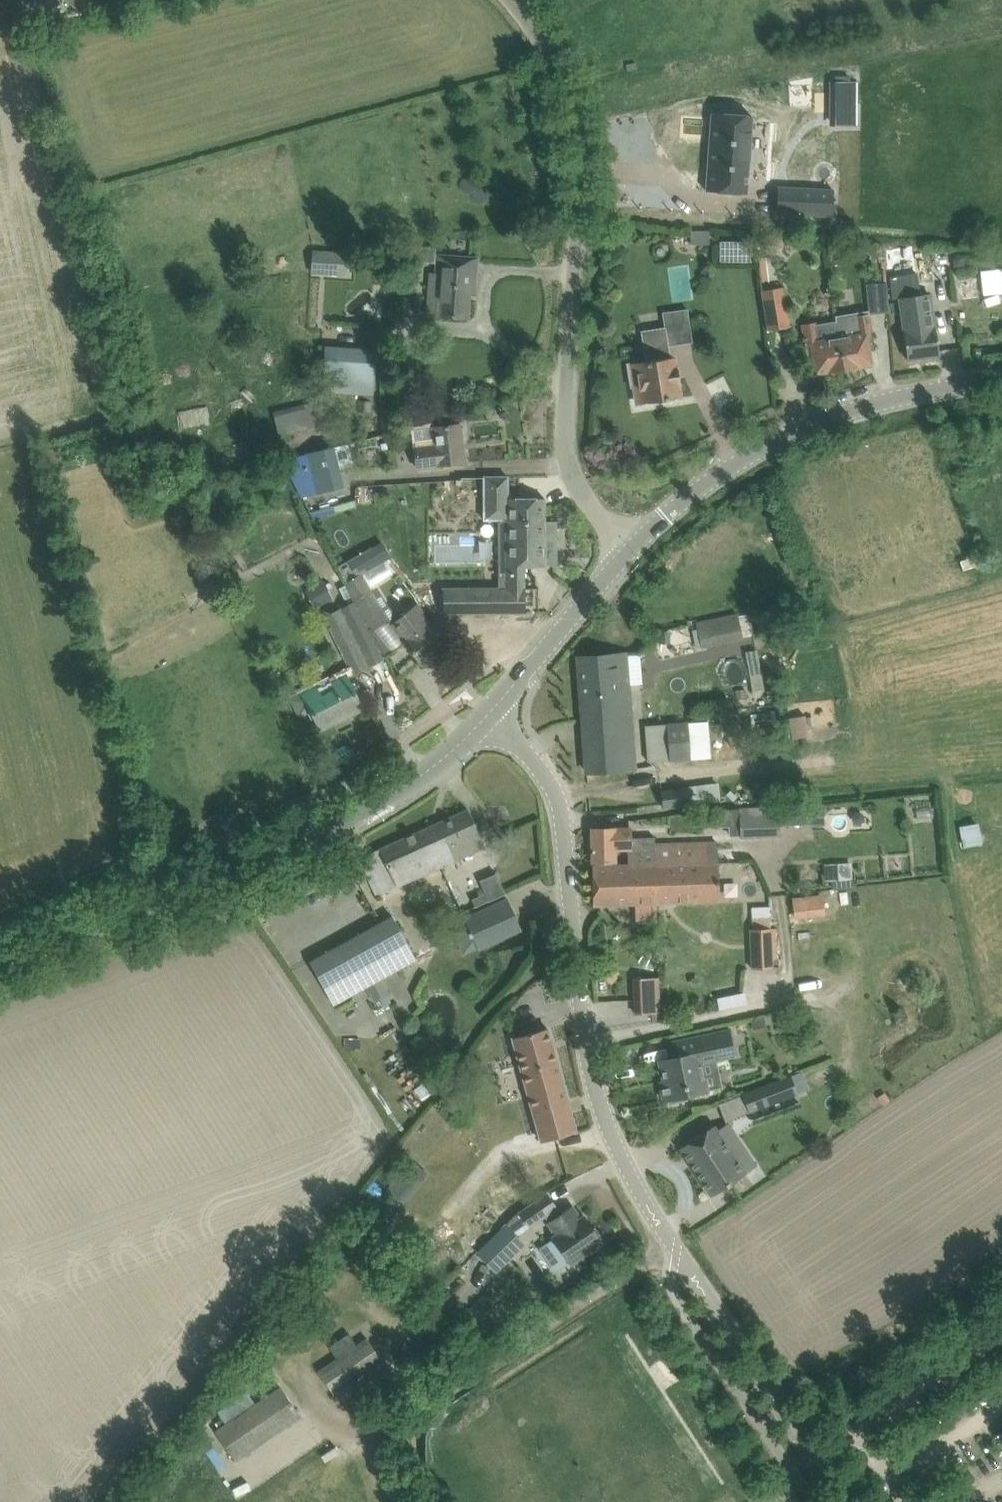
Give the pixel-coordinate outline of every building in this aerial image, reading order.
[(80,12),(90,0),(66,0),(80,12)] [(856,79),(834,80),(834,123),(856,123),(856,79)] [(712,112),(706,190),(746,193),(752,115),(712,112)] [(798,188),(797,214),(833,215),(834,189),(798,188)] [(710,230),(692,229),(691,243),(710,243),(710,230)] [(921,260),(921,240),(888,241),(889,260),(921,260)] [(313,273),(347,274),(348,249),(314,248),(313,273)] [(954,249),(955,271),(968,271),(967,249),(954,249)] [(476,262),(440,256),(436,255),(435,274),(429,274),(426,314),(466,317),(468,291),(473,291),(476,262)] [(916,271),(889,275),(893,299),(899,298),(919,295),(920,295),(916,271)] [(883,282),(867,284),(869,313),(869,314),(890,312),(887,282),(883,282)] [(789,326),(782,286),(762,290),(769,329),(789,326)] [(919,295),(899,298),(905,340),(908,359),(939,355),(936,335),(935,327),(931,293),(919,295)] [(856,313),(835,316),(836,321),(839,337),(844,370),(872,365),(869,350),(875,349),(872,329),(869,314),(869,313),(857,315),(856,313)] [(816,322),(802,324),(805,340),(808,360),(814,359),(816,374),(844,370),(839,337),(836,321),(817,324),(816,322)] [(628,364),(632,385),(632,386),(633,387),(634,387),(636,399),(643,403),(680,397),(678,384),(680,383),(678,367),(675,367),(673,357),(669,357),(667,343),(668,343),(665,328),(645,331),(648,347),(645,348),(648,361),(628,364)] [(375,352),(325,349),(323,391),(372,393),(375,352)] [(273,412),(279,436),(327,423),(321,399),(273,412)] [(361,399),(360,412),(369,412),(370,400),(361,399)] [(433,422),(413,427),(418,468),(438,465),(464,461),(461,438),(465,436),(464,428),(460,427),(460,424),(433,427),(433,422)] [(308,453),(318,493),(344,486),(334,446),(308,453)] [(501,588),(443,588),(444,613),(526,612),(526,588),(525,588),(524,566),(545,566),(545,564),(545,521),(545,507),(545,504),(545,498),(508,498),(508,476),(488,476),(485,476),(485,477),(485,519),(501,519),(501,540),(501,588)] [(372,546),(338,566),(347,581),(351,579),(354,577),(362,572),(362,573),(382,562),(372,546)] [(971,555),(960,559),(963,570),(975,566),(971,555)] [(390,620),(374,592),(362,573),(362,572),(354,577),(345,582),(373,630),(390,620)] [(317,606),(335,596),(325,580),(307,591),(317,606)] [(353,601),(325,615),(354,672),(382,657),(353,601)] [(405,641),(409,646),(422,662),(447,642),(417,604),(392,623),(406,641),(405,641)] [(691,622),(697,649),(744,638),(738,612),(691,622)] [(762,649),(750,649),(752,691),(764,691),(762,649)] [(578,657),(587,772),(635,768),(630,692),(619,693),(616,654),(578,657)] [(363,708),(354,690),(347,676),(332,683),(334,688),(322,694),(318,686),(292,699),(300,715),(312,710),(321,728),(336,721),(335,719),(346,713),(348,715),(363,708)] [(746,688),(737,690),(738,697),(747,696),(746,688)] [(793,735),(809,734),(808,714),(791,715),(793,735)] [(692,758),(691,720),(647,722),(648,760),(692,758)] [(663,807),(689,803),(721,799),(718,782),(687,786),(687,788),(661,791),(663,807)] [(740,807),(741,838),(779,836),(777,805),(740,807)] [(485,847),(468,809),(426,827),(443,865),(485,847)] [(965,846),(985,842),(981,821),(961,825),(965,846)] [(443,865),(426,827),(380,848),(396,886),(443,865)] [(628,849),(628,853),(642,852),(642,865),(655,865),(719,864),(718,843),(655,845),(654,837),(631,837),(630,828),(592,829),(593,862),(615,861),(615,849),(628,849)] [(380,848),(360,858),(376,895),(396,886),(380,848)] [(594,904),(657,903),(655,865),(642,865),(642,852),(628,853),(628,865),(593,866),(594,904)] [(845,880),(845,872),(852,872),(852,863),(825,862),(824,880),(845,880)] [(655,865),(657,903),(719,901),(719,864),(655,865)] [(497,873),(480,880),(489,901),(506,893),(497,873)] [(823,893),(792,897),(795,918),(826,915),(823,893)] [(509,899),(465,919),(478,947),(522,928),(517,918),(509,899)] [(753,928),(750,929),(752,968),(772,967),(771,928),(770,905),(752,906),(753,928)] [(392,916),(311,962),(334,1004),(365,987),(374,1002),(381,998),(388,995),(388,994),(391,993),(382,978),(416,959),(392,916)] [(606,972),(603,976),(612,982),(614,979),(620,972),(612,965),(606,972)] [(661,1011),(659,978),(635,980),(637,1012),(661,1011)] [(764,1017),(751,1020),(753,1028),(766,1025),(764,1018),(764,1017)] [(541,1141),(557,1136),(576,1131),(548,1028),(513,1038),(541,1141)] [(701,1061),(735,1054),(729,1030),(671,1042),(675,1057),(660,1060),(664,1080),(660,1081),(664,1100),(668,1099),(669,1104),(688,1100),(687,1095),(707,1091),(701,1061)] [(791,1075),(743,1094),(750,1111),(798,1093),(810,1088),(803,1071),(791,1075)] [(714,1125),(680,1148),(712,1195),(746,1172),(714,1125)] [(411,1159),(385,1190),(402,1204),(428,1172),(411,1159)] [(521,1232),(529,1226),(530,1227),(558,1207),(548,1193),(512,1218),(521,1232)] [(555,1234),(552,1236),(572,1264),(603,1242),(601,1239),(603,1237),(596,1227),(594,1229),(585,1215),(581,1217),(573,1205),(547,1223),(555,1234)] [(504,1224),(475,1252),(494,1270),(523,1243),(504,1224)] [(534,1273),(549,1269),(544,1250),(528,1254),(534,1273)] [(338,1358),(319,1371),(334,1393),(383,1360),(368,1338),(357,1345),(349,1332),(329,1345),(338,1358)] [(216,1431),(236,1460),(300,1415),(281,1387),(216,1431)]
